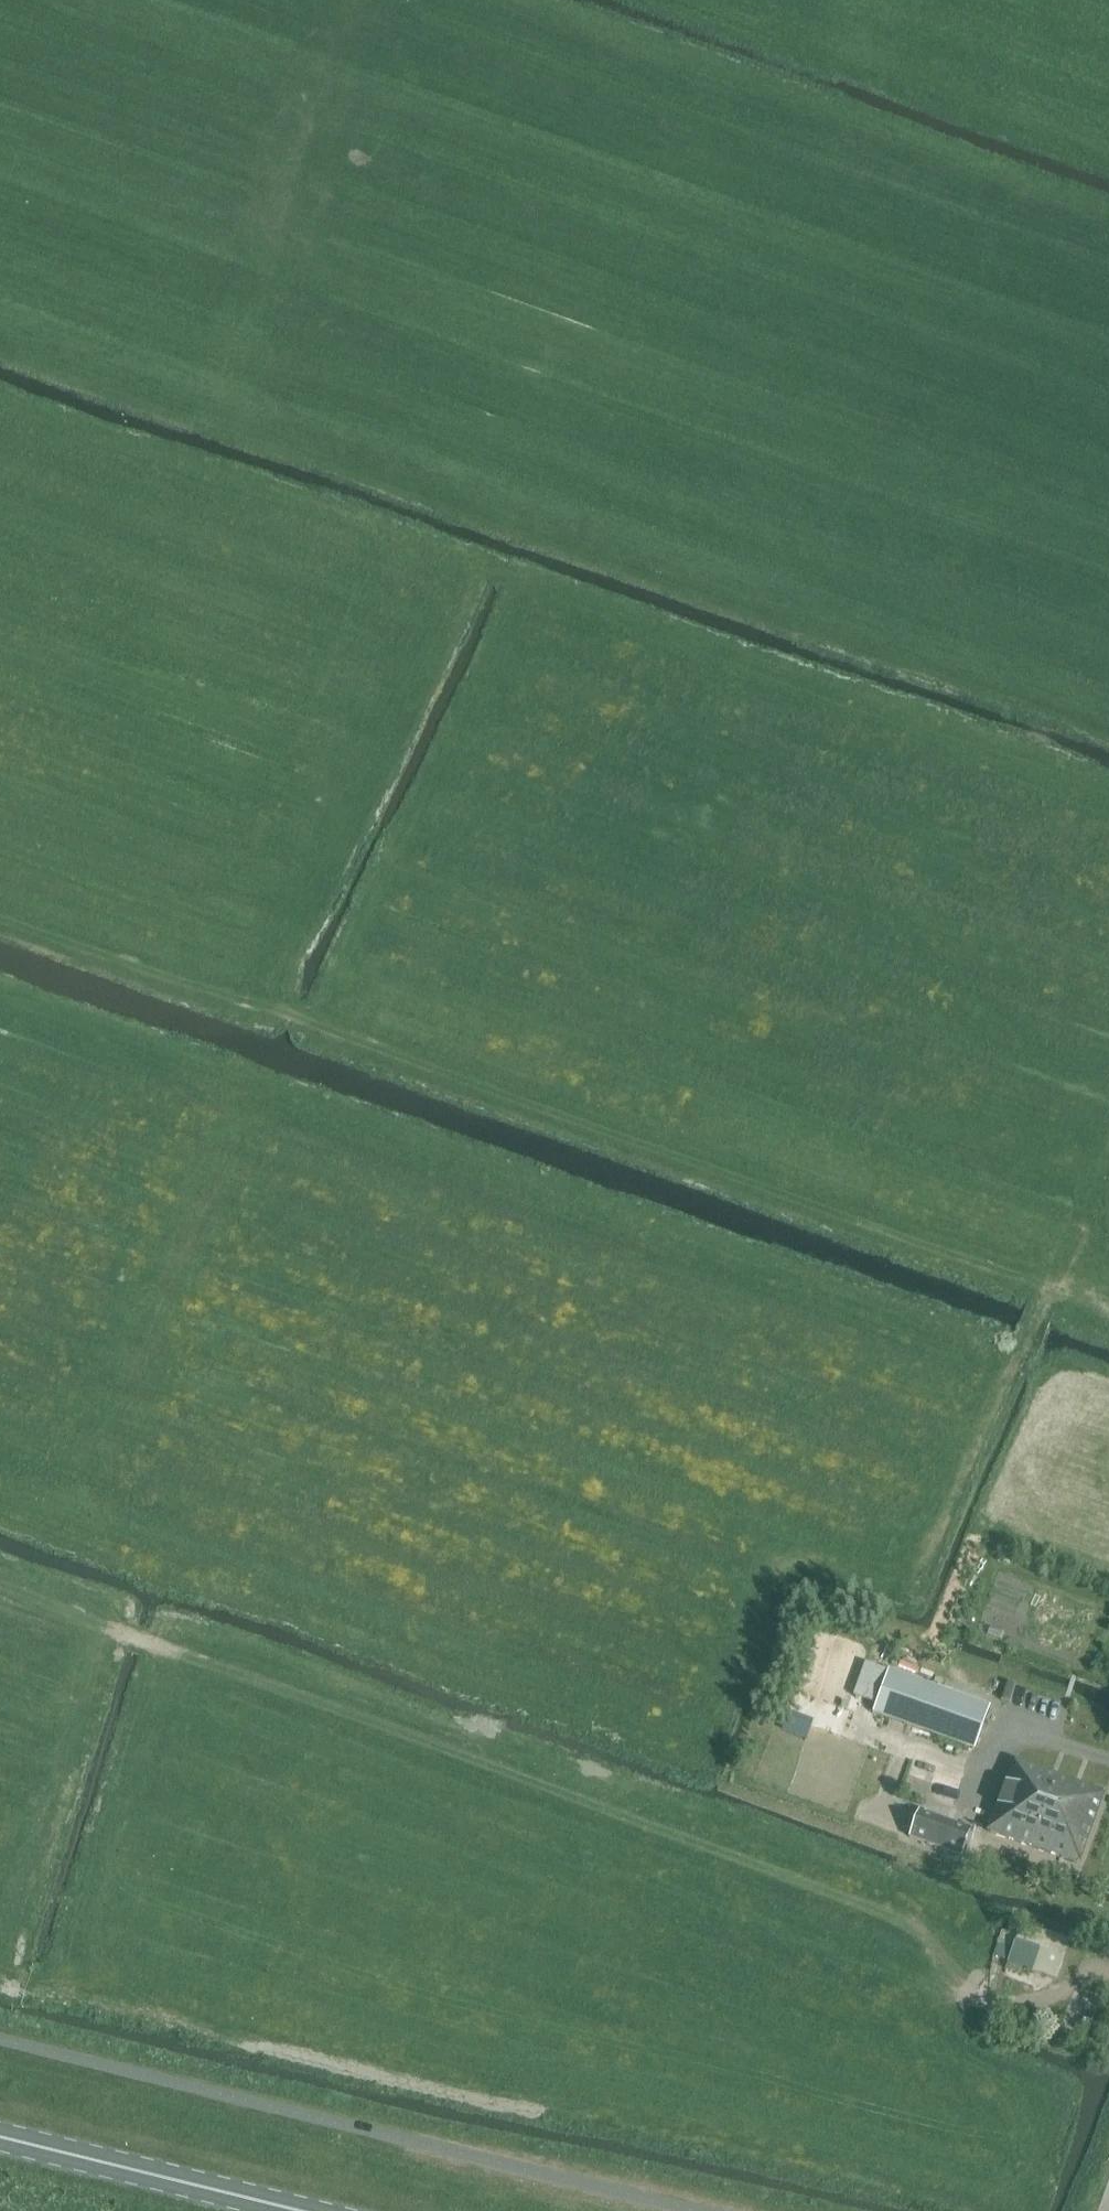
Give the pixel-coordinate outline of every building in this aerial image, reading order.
[(976,1750),(990,1707),(888,1670),(873,1713),(976,1750)] [(988,1831),(1079,1864),(1104,1794),(1015,1762),(1008,1782),(1006,1781),(988,1831)] [(931,1846),(962,1858),(971,1830),(941,1819),(931,1846)] [(994,1956),(1055,1977),(1067,1940),(1010,1922),(1006,1932),(1002,1931),(994,1956)]
